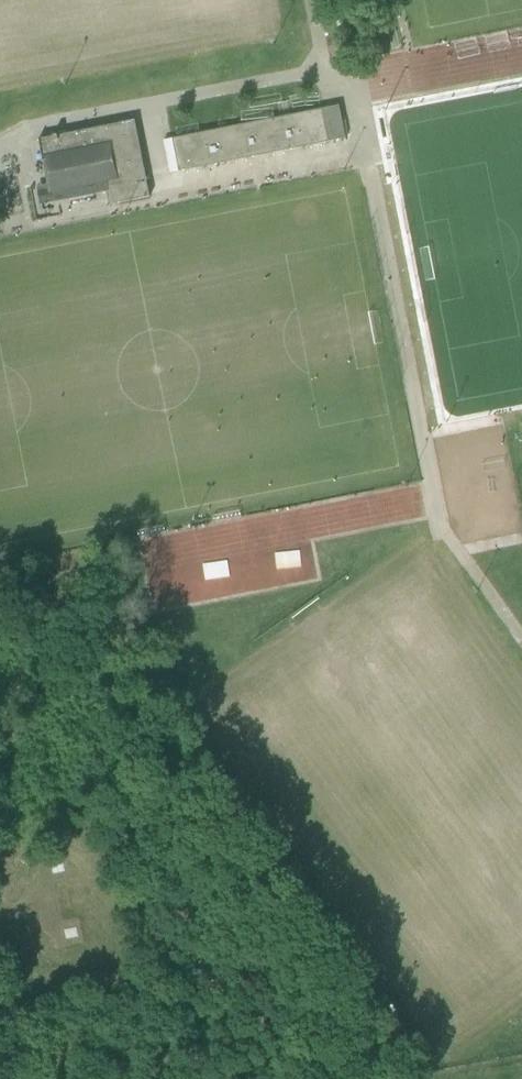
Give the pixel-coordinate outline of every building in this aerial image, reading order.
[(339,106),(172,139),(178,172),(345,139),(339,106)] [(38,140),(47,185),(50,201),(51,200),(50,194),(104,183),(109,206),(149,198),(134,121),(58,136),(57,135),(53,135),(53,137),(38,140)]
